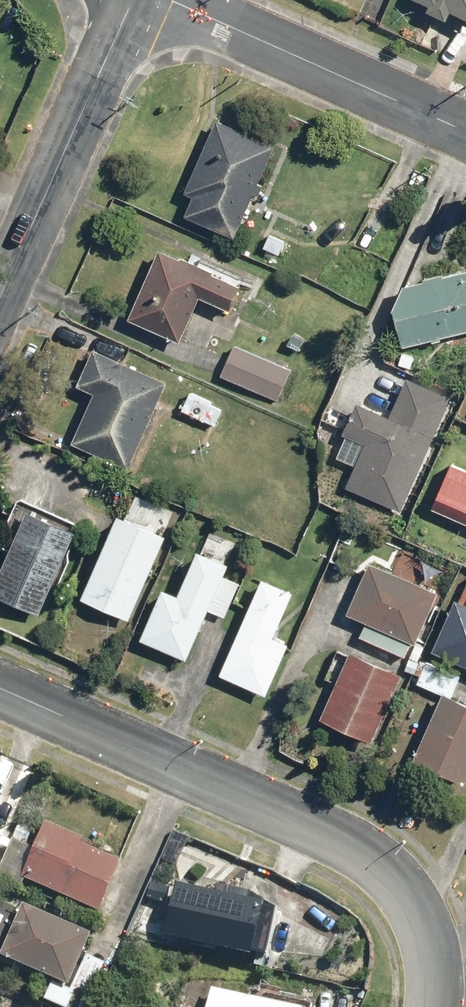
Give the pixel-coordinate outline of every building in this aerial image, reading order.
[(435,3),(432,8),(453,17),(456,9),(465,13),(465,0),(428,0),(435,3)] [(282,141),(220,116),(190,189),(198,193),(189,215),(243,236),(282,141)] [(273,227),(264,248),(285,257),(294,236),(273,227)] [(244,281),(163,245),(131,317),(185,341),(205,295),(215,299),(233,307),(244,281)] [(397,306),(406,354),(434,348),(432,338),(465,331),(465,266),(421,276),(408,278),(397,306)] [(295,369),(237,342),(225,367),(222,374),(280,401),(295,369)] [(172,376),(100,344),(82,383),(98,390),(75,444),(131,468),(172,376)] [(457,394),(411,374),(401,395),(394,413),(361,399),(346,434),(350,436),(341,456),(359,464),(350,486),(407,510),(457,394)] [(227,406),(194,390),(184,412),(216,428),(227,406)] [(433,505),(465,519),(465,455),(456,450),(433,505)] [(23,495),(4,536),(18,543),(0,582),(0,594),(45,614),(86,524),(23,495)] [(174,532),(125,510),(86,594),(134,617),(174,532)] [(184,589),(169,583),(145,639),(191,659),(213,609),(226,615),(240,581),(229,577),(236,561),(203,546),(184,589)] [(369,620),(364,635),(416,655),(440,596),(421,588),(424,580),(373,560),(351,613),(369,620)] [(268,576),(225,673),(271,693),(295,640),(287,637),(307,593),(268,576)] [(460,596),(439,649),(465,660),(465,599),(460,596)] [(326,678),(339,683),(324,716),(376,739),(406,672),(355,649),(353,653),(339,647),(326,678)] [(447,694),(422,760),(465,777),(465,701),(447,694)] [(52,822),(42,848),(17,838),(4,873),(29,883),(31,878),(106,907),(125,857),(87,842),(89,836),(52,822)] [(235,885),(233,892),(185,883),(175,934),(262,950),(271,899),(255,896),(257,889),(235,885)] [(100,931),(7,893),(0,910),(0,940),(10,944),(7,953),(56,973),(47,997),(71,1006),(92,1006),(110,962),(101,958),(90,954),(100,931)] [(215,989),(212,1006),(310,1006),(310,1005),(215,989)]
